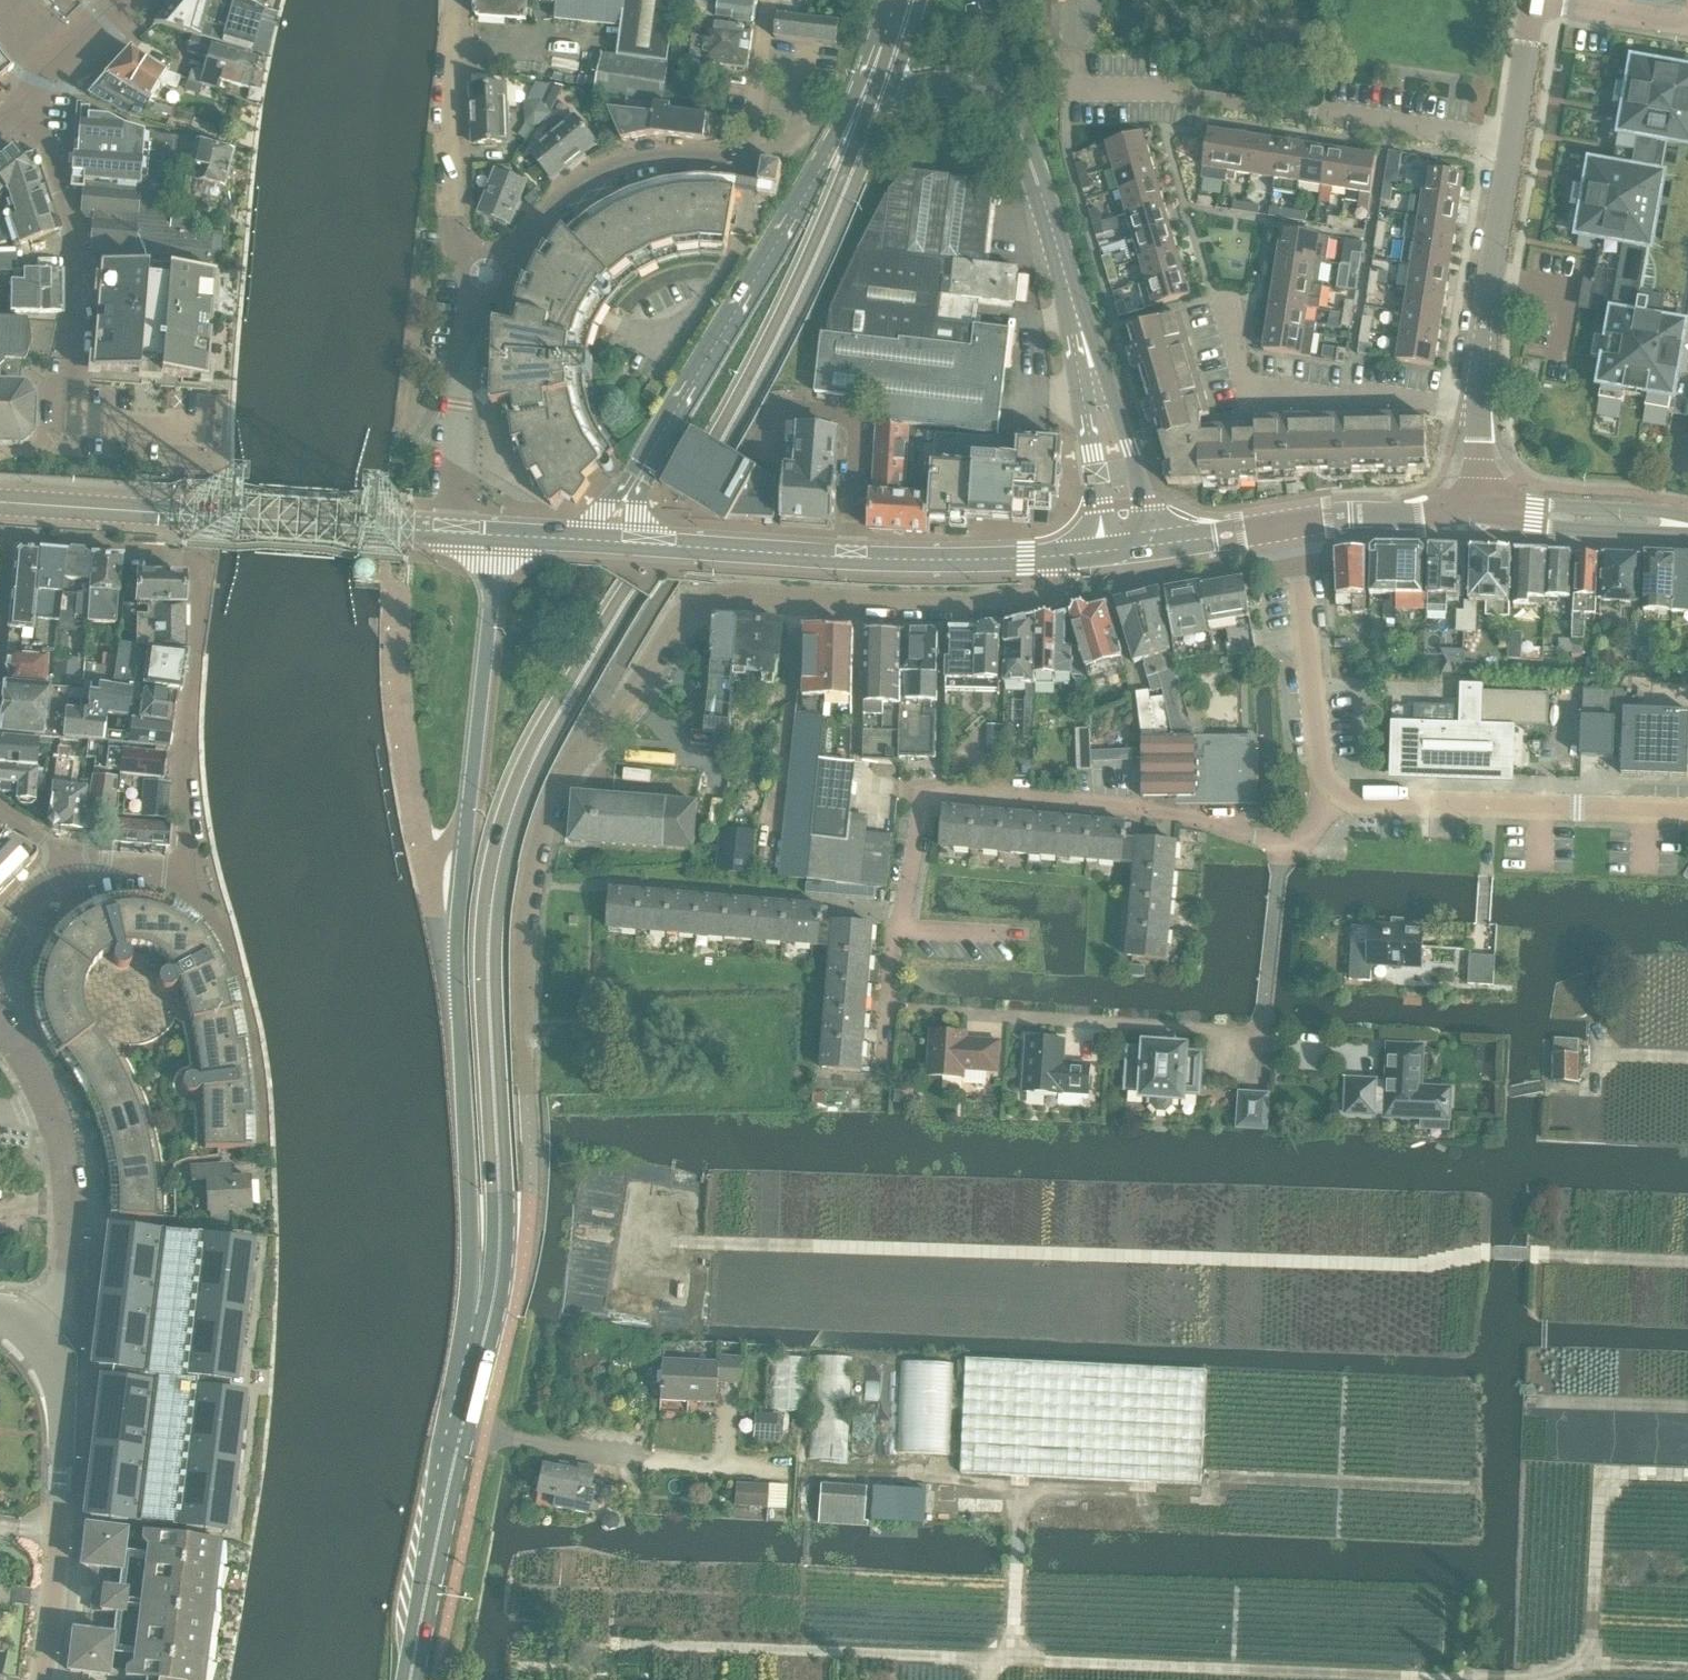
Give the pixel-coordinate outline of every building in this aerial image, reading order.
[(258,53),(264,54),(269,36),(258,34),(264,7),(248,0),(175,0),(154,24),(192,34),(258,53)] [(477,15),(526,20),(528,0),(482,0),(481,13),(477,13),(477,15)] [(540,1),(555,3),(554,19),(621,25),(622,25),(624,0),(540,0),(540,1)] [(594,93),(602,94),(663,105),(669,55),(676,5),(676,0),(624,0),(622,25),(621,25),(618,56),(601,54),(594,93)] [(695,17),(755,25),(758,1),(752,0),(721,0),(720,10),(715,10),(716,5),(696,3),(695,17)] [(779,15),(776,38),(836,46),(839,23),(807,18),(779,15)] [(705,62),(749,69),(754,30),(711,24),(708,41),(696,39),(693,56),(705,58),(705,62)] [(207,57),(202,73),(191,70),(188,82),(218,91),(221,80),(249,88),(258,53),(192,34),(188,51),(207,57)] [(107,74),(150,102),(160,84),(175,89),(180,77),(168,73),(130,49),(107,74)] [(10,72),(12,70),(9,67),(5,63),(1,58),(0,56),(0,81),(10,72)] [(1576,236),(1603,241),(1601,247),(1599,247),(1598,250),(1600,250),(1599,260),(1598,261),(1597,270),(1595,281),(1595,282),(1593,282),(1592,284),(1593,284),(1590,306),(1588,305),(1588,308),(1612,313),(1611,315),(1607,338),(1595,336),(1591,357),(1603,359),(1599,386),(1601,387),(1599,399),(1624,403),(1626,395),(1646,399),(1645,407),(1669,411),(1671,399),(1674,399),(1687,324),(1681,323),(1682,315),(1686,292),(1687,283),(1687,69),(1632,59),(1627,85),(1623,107),(1619,133),(1619,134),(1626,135),(1621,166),(1612,165),(1590,161),(1585,188),(1581,210),(1576,236)] [(99,83),(89,93),(127,115),(140,119),(145,109),(170,115),(172,107),(150,102),(107,74),(99,83)] [(199,94),(201,86),(188,82),(185,91),(199,94)] [(543,122),(552,135),(573,162),(595,144),(574,117),(562,127),(549,107),(561,88),(549,85),(547,90),(546,90),(541,102),(535,113),(537,113),(543,122)] [(506,86),(471,87),(472,116),(506,114),(506,86)] [(602,94),(623,141),(644,137),(656,135),(666,135),(716,142),(719,118),(671,112),(672,107),(663,105),(602,94)] [(541,102),(523,102),(524,114),(535,113),(541,102)] [(172,197),(176,137),(159,136),(123,125),(88,108),(79,108),(76,143),(73,144),(71,174),(74,174),(82,183),(82,188),(172,197)] [(176,109),(174,116),(174,117),(190,122),(193,114),(176,109)] [(525,125),(518,135),(525,139),(532,127),(530,124),(535,113),(524,114),(525,125)] [(532,127),(533,128),(535,130),(543,122),(537,113),(535,113),(530,124),(532,127)] [(506,114),(472,116),(473,144),(507,143),(506,114)] [(1209,130),(1203,167),(1201,178),(1224,183),(1225,177),(1226,177),(1233,134),(1209,130)] [(1107,143),(1113,167),(1114,167),(1149,157),(1142,133),(1107,143)] [(1233,134),(1226,177),(1235,179),(1236,172),(1251,174),(1257,138),(1233,134)] [(530,152),(551,179),(573,162),(552,135),(530,152)] [(1257,138),(1251,174),(1274,178),(1272,188),(1273,189),(1280,142),(1257,138)] [(224,187),(233,150),(195,140),(186,177),(224,187)] [(1280,142),(1273,189),(1297,192),(1304,145),(1280,142)] [(1304,145),(1297,192),(1299,181),(1322,185),(1328,149),(1304,145)] [(5,188),(9,193),(11,201),(4,209),(7,218),(52,203),(34,152),(21,156),(14,147),(0,157),(0,182),(5,188)] [(1328,149),(1322,185),(1346,189),(1351,153),(1328,149)] [(1351,153),(1346,189),(1360,191),(1358,205),(1368,207),(1376,156),(1351,153)] [(1114,167),(1120,190),(1155,180),(1149,157),(1114,167)] [(1076,165),(1079,177),(1088,175),(1085,162),(1076,165)] [(759,195),(776,198),(778,198),(783,166),(765,163),(761,183),(759,195)] [(1416,167),(1412,191),(1460,199),(1464,174),(1416,167)] [(887,196),(861,248),(984,264),(994,181),(909,171),(890,191),(889,197),(887,196)] [(496,172),(480,213),(509,224),(525,183),(496,172)] [(1385,174),(1383,186),(1392,188),(1394,176),(1385,174)] [(1079,177),(1083,190),(1092,187),(1088,175),(1079,177)] [(507,359),(507,364),(507,367),(514,368),(514,381),(515,401),(518,420),(525,438),(530,454),(540,471),(548,486),(561,500),(565,496),(576,505),(590,485),(588,483),(585,479),(600,466),(604,471),(606,472),(607,472),(608,473),(609,472),(611,472),(613,471),(614,469),(614,468),(615,467),(615,465),(614,464),(614,463),(609,458),(615,452),(602,433),(592,413),(587,391),(587,379),(592,379),(592,380),(593,380),(594,358),(592,358),(592,359),(587,358),(589,349),(590,344),(595,327),(598,323),(602,315),(606,307),(609,304),(620,290),(623,287),(637,275),(641,273),(657,265),(661,263),(678,258),(683,257),(700,255),(705,255),(723,256),(725,257),(737,191),(739,180),(734,179),(704,177),(697,177),(667,180),(661,182),(632,191),(625,193),(598,208),(593,211),(570,230),(568,232),(566,228),(565,228),(551,248),(553,250),(557,252),(549,264),(541,257),(540,256),(530,279),(533,280),(537,282),(531,295),(521,290),(515,314),(518,315),(522,316),(519,329),(509,327),(508,348),(497,347),(496,350),(507,351),(507,359)] [(1120,190),(1127,213),(1162,203),(1155,180),(1120,190)] [(1383,186),(1381,199),(1390,201),(1392,188),(1383,186)] [(92,216),(91,223),(170,228),(172,197),(82,188),(81,205),(83,206),(92,216)] [(1412,191),(1409,215),(1456,222),(1460,199),(1412,191)] [(539,199),(534,192),(525,199),(531,206),(539,199)] [(1197,204),(1211,206),(1213,197),(1199,195),(1197,204)] [(1234,201),(1233,210),(1245,212),(1247,203),(1234,201)] [(61,230),(52,203),(7,218),(4,219),(12,246),(61,230)] [(1127,213),(1133,236),(1169,226),(1162,203),(1127,213)] [(1247,203),(1245,212),(1259,214),(1260,205),(1247,203)] [(1089,211),(1093,223),(1101,221),(1097,208),(1089,211)] [(1282,208),(1280,217),(1293,219),(1294,210),(1282,208)] [(1294,210),(1293,219),(1307,221),(1308,212),(1294,210)] [(172,211),(170,228),(192,230),(194,212),(172,211)] [(1419,218),(1416,240),(1452,246),(1456,222),(1409,215),(1408,216),(1419,218)] [(1327,225),(1340,227),(1341,218),(1328,216),(1327,225)] [(1341,218),(1340,227),(1353,229),(1355,220),(1341,218)] [(1093,223),(1097,236),(1105,234),(1101,221),(1093,223)] [(1378,222),(1376,234),(1385,235),(1387,223),(1378,222)] [(224,232),(191,230),(170,228),(91,223),(90,238),(93,238),(101,249),(100,260),(221,269),(224,232)] [(1133,236),(1140,259),(1175,249),(1169,226),(1133,236)] [(1330,237),(1282,230),(1279,254),(1327,262),(1330,237)] [(1383,249),(1385,235),(1376,234),(1374,247),(1383,249)] [(1405,239),(1401,262),(1448,270),(1452,246),(1416,240),(1416,241),(1405,239)] [(856,255),(832,310),(974,325),(977,299),(1014,303),(1017,268),(984,264),(861,248),(856,255)] [(1140,259),(1147,283),(1182,272),(1175,249),(1140,259)] [(1352,253),(1350,266),(1359,267),(1361,254),(1352,253)] [(1102,257),(1105,269),(1114,267),(1111,254),(1102,257)] [(1327,262),(1279,254),(1275,278),(1323,286),(1327,262)] [(16,271),(15,259),(0,259),(0,271),(16,271)] [(1412,266),(1408,288),(1445,293),(1448,270),(1401,262),(1401,264),(1412,266)] [(212,321),(216,271),(100,263),(98,292),(92,370),(153,375),(181,377),(207,379),(211,331),(204,331),(205,320),(212,321)] [(1359,267),(1350,266),(1343,265),(1341,278),(1357,281),(1359,267)] [(1105,269),(1109,282),(1118,280),(1114,267),(1105,269)] [(9,282),(10,291),(10,313),(61,312),(60,269),(23,270),(23,281),(9,282)] [(1371,270),(1369,281),(1378,283),(1379,271),(1371,270)] [(1144,309),(1154,306),(1189,296),(1182,272),(1147,283),(1137,286),(1144,309)] [(1323,286),(1275,278),(1271,302),(1320,309),(1323,286)] [(1369,281),(1367,295),(1376,296),(1378,283),(1369,281)] [(1408,288),(1404,311),(1441,317),(1445,293),(1408,288)] [(1345,300),(1344,313),(1352,314),(1354,301),(1345,300)] [(1119,316),(1128,314),(1124,301),(1115,304),(1119,316)] [(1271,302),(1267,325),(1314,333),(1316,323),(1305,321),(1307,307),(1271,302)] [(822,335),(815,393),(882,401),(879,421),(897,423),(909,425),(998,435),(1010,330),(974,325),(832,310),(830,314),(828,335),(822,335)] [(1404,311),(1401,335),(1437,341),(1441,317),(1404,311)] [(1344,313),(1342,326),(1350,327),(1352,314),(1344,313)] [(1143,327),(1128,331),(1133,348),(1139,369),(1149,402),(1155,422),(1155,424),(1157,429),(1167,464),(1167,465),(1173,465),(1173,482),(1168,482),(1168,484),(1218,483),(1240,483),(1274,482),(1286,481),(1286,473),(1296,473),(1331,472),(1352,472),(1387,471),(1408,471),(1426,470),(1426,460),(1425,424),(1425,416),(1256,420),(1256,428),(1202,429),(1201,419),(1210,416),(1181,315),(1180,315),(1148,325),(1143,327)] [(1363,317),(1361,329),(1370,330),(1372,318),(1363,317)] [(18,445),(19,446),(23,444),(23,443),(30,437),(31,437),(33,433),(32,432),(32,424),(33,422),(34,409),(32,408),(34,400),(32,396),(31,396),(24,389),(25,388),(21,386),(20,387),(18,387),(17,378),(18,370),(21,363),(25,362),(28,355),(30,343),(29,331),(27,321),(0,319),(0,444),(18,445)] [(1267,325),(1264,350),(1310,357),(1314,333),(1267,325)] [(1361,329),(1359,342),(1368,344),(1370,330),(1361,329)] [(1401,335),(1397,359),(1433,365),(1437,341),(1401,335)] [(1338,347),(1336,361),(1344,362),(1346,348),(1338,347)] [(649,386),(643,397),(654,404),(661,393),(649,386)] [(873,495),(871,523),(878,523),(879,531),(928,534),(929,521),(928,521),(935,444),(926,444),(923,498),(905,497),(907,453),(909,432),(909,425),(897,423),(897,426),(878,426),(875,494),(873,495)] [(789,427),(786,470),(834,474),(838,431),(789,427)] [(694,431),(662,484),(714,517),(715,515),(774,520),(776,480),(694,431)] [(928,521),(929,521),(964,523),(964,518),(1026,521),(1026,511),(1050,512),(1050,507),(1058,508),(1059,484),(1064,480),(1064,475),(1061,471),(1062,444),(936,433),(936,444),(935,444),(928,521)] [(786,470),(782,518),(834,522),(838,474),(834,474),(786,470)] [(1298,485),(1287,486),(1287,494),(1298,493),(1298,485)] [(190,490),(187,539),(231,542),(234,494),(190,490)] [(1384,619),(1397,619),(1400,550),(1393,550),(1388,545),(1378,545),(1370,551),(1370,594),(1391,594),(1390,602),(1384,602),(1384,619)] [(1400,550),(1397,619),(1397,611),(1410,611),(1410,602),(1403,602),(1403,594),(1423,594),(1424,552),(1418,545),(1408,545),(1404,550),(1400,550)] [(1458,579),(1459,547),(1455,547),(1455,545),(1451,545),(1451,547),(1430,546),(1428,611),(1447,612),(1448,594),(1462,595),(1462,580),(1458,579)] [(1478,602),(1487,602),(1486,617),(1509,618),(1510,603),(1512,550),(1511,549),(1510,551),(1493,550),(1493,548),(1491,548),(1490,550),(1481,550),(1481,548),(1476,548),(1476,549),(1474,549),(1474,548),(1472,548),(1470,601),(1466,601),(1465,610),(1458,610),(1458,631),(1477,632),(1478,602)] [(9,631),(7,650),(29,652),(37,551),(19,549),(14,555),(8,630),(9,631)] [(63,553),(57,629),(76,630),(76,628),(83,629),(85,579),(87,579),(88,555),(84,555),(80,550),(70,549),(66,553),(63,553)] [(1365,614),(1367,550),(1336,551),(1338,604),(1353,604),(1354,614),(1365,614)] [(1513,603),(1510,603),(1509,618),(1509,630),(1520,631),(1521,605),(1545,606),(1546,596),(1548,552),(1516,550),(1513,603)] [(37,551),(29,652),(30,652),(55,654),(57,629),(63,553),(37,551)] [(1548,552),(1546,596),(1570,597),(1572,553),(1548,552)] [(1576,553),(1572,638),(1572,654),(1583,654),(1583,639),(1584,621),(1580,621),(1580,613),(1596,613),(1598,554),(1576,553)] [(1601,601),(1620,602),(1639,602),(1640,556),(1602,554),(1601,601)] [(1644,612),(1673,613),(1675,555),(1646,554),(1644,612)] [(86,629),(87,623),(115,625),(121,557),(88,555),(87,579),(85,579),(83,629),(86,629)] [(1673,613),(1687,614),(1687,556),(1675,555),(1673,613)] [(354,568),(353,574),(356,578),(360,581),(365,582),(370,579),(373,575),(373,570),(371,565),(367,562),(362,562),(356,564),(354,568)] [(121,612),(120,632),(134,632),(135,608),(147,608),(148,608),(148,605),(184,605),(184,603),(184,583),(184,577),(137,576),(136,605),(122,605),(121,612)] [(1203,585),(1210,624),(1225,622),(1229,643),(1225,644),(1228,657),(1256,653),(1243,578),(1203,585)] [(1203,585),(1167,591),(1178,658),(1181,660),(1214,654),(1209,628),(1211,628),(1210,624),(1203,585)] [(1163,683),(1163,688),(1171,732),(1195,732),(1172,656),(1160,592),(1141,596),(1149,621),(1146,623),(1156,656),(1154,656),(1163,683)] [(1154,691),(1163,688),(1163,683),(1154,656),(1156,656),(1146,623),(1149,621),(1141,596),(1116,603),(1135,662),(1145,658),(1147,664),(1145,665),(1154,691)] [(136,633),(135,646),(146,648),(183,652),(183,650),(183,632),(184,605),(148,605),(148,608),(147,608),(147,617),(136,617),(136,633)] [(1071,615),(1080,649),(1089,678),(1090,679),(1109,674),(1107,665),(1123,660),(1108,605),(1092,610),(1084,605),(1075,608),(1071,615)] [(1037,616),(1036,685),(1056,685),(1056,677),(1089,678),(1080,649),(1067,648),(1068,620),(1066,616),(1055,619),(1048,614),(1037,616)] [(1027,698),(1025,698),(1024,738),(1034,738),(1036,685),(1037,616),(1006,624),(1004,684),(1027,685),(1027,698)] [(694,734),(693,744),(720,747),(719,763),(730,764),(733,737),(737,685),(736,684),(742,622),(715,619),(712,655),(715,655),(708,735),(694,734)] [(742,622),(736,684),(737,685),(757,686),(763,623),(742,622)] [(763,623),(757,686),(777,688),(779,664),(781,664),(784,625),(763,623)] [(1636,648),(1637,626),(1623,625),(1622,648),(1636,648)] [(948,659),(947,692),(961,693),(1000,693),(1002,634),(995,626),(984,626),(978,631),(953,630),(952,659),(948,659)] [(829,630),(806,629),(804,710),(808,714),(806,718),(797,718),(780,877),(808,880),(809,868),(813,837),(822,760),(825,736),(829,630)] [(825,736),(822,760),(852,764),(853,725),(854,699),(855,631),(829,630),(825,736)] [(867,631),(865,717),(864,763),(900,764),(901,757),(904,631),(902,631),(902,632),(867,631)] [(904,631),(901,757),(935,758),(937,712),(931,712),(932,701),(937,701),(939,632),(904,631)] [(1558,653),(1572,654),(1572,638),(1559,638),(1558,653)] [(64,711),(61,740),(88,743),(103,744),(104,734),(107,717),(130,720),(172,726),(176,697),(140,691),(146,648),(135,646),(118,644),(112,684),(91,682),(87,713),(64,711)] [(146,648),(141,686),(171,690),(177,691),(179,691),(181,691),(183,676),(185,668),(187,653),(183,652),(146,648)] [(1508,656),(1507,658),(1521,659),(1521,657),(1521,651),(1508,650),(1508,656)] [(1672,651),(1672,663),(1685,663),(1685,651),(1672,651)] [(6,657),(5,671),(8,674),(7,683),(45,686),(48,658),(10,654),(6,657)] [(1638,656),(1638,664),(1655,664),(1655,656),(1638,656)] [(56,657),(53,688),(75,690),(78,659),(56,657)] [(112,668),(84,665),(83,680),(110,682),(112,668)] [(0,721),(0,735),(61,740),(64,711),(66,690),(3,684),(0,721)] [(1401,773),(1402,773),(1504,776),(1505,729),(1505,724),(1547,725),(1548,692),(1498,691),(1498,685),(1475,684),(1460,684),(1459,692),(1459,706),(1414,705),(1414,706),(1413,721),(1402,721),(1401,764),(1401,765),(1401,766),(1401,772),(1401,773)] [(1583,689),(1580,757),(1614,758),(1616,690),(1583,689)] [(1136,692),(1142,736),(1168,732),(1163,697),(1151,698),(1150,691),(1136,692)] [(1622,758),(1621,774),(1687,777),(1687,776),(1687,712),(1624,710),(1622,758)] [(104,734),(103,744),(127,747),(128,746),(147,748),(169,751),(169,750),(169,746),(171,731),(172,727),(172,726),(130,720),(129,732),(121,736),(104,734)] [(1091,770),(1090,729),(1076,729),(1078,770),(1091,770)] [(1142,737),(1142,790),(1142,798),(1195,798),(1195,796),(1249,797),(1248,758),(1228,757),(1228,738),(1197,738),(1195,732),(1171,732),(1172,737),(1142,737)] [(36,768),(38,742),(0,739),(0,765),(36,768)] [(84,774),(93,775),(106,777),(106,772),(120,774),(119,778),(163,783),(163,776),(165,776),(166,765),(165,765),(165,758),(149,756),(150,750),(87,744),(84,774)] [(988,745),(988,756),(1002,756),(1002,745),(988,745)] [(52,785),(47,824),(51,829),(58,830),(59,831),(81,834),(87,790),(77,788),(78,787),(73,778),(72,779),(75,752),(58,749),(53,784),(52,785)] [(1092,752),(1092,760),(1132,759),(1132,758),(1132,750),(1092,752)] [(822,760),(813,837),(848,841),(857,764),(852,764),(822,760)] [(1023,775),(1033,775),(1033,762),(1023,762),(1023,775)] [(16,795),(16,800),(19,805),(30,806),(36,801),(36,792),(44,792),(46,769),(36,768),(0,765),(0,793),(16,795)] [(625,769),(624,780),(650,782),(651,772),(625,769)] [(85,813),(113,815),(117,779),(91,777),(89,790),(88,790),(85,813)] [(122,815),(166,819),(168,785),(145,783),(144,782),(125,780),(122,815)] [(565,842),(566,842),(694,851),(697,805),(575,796),(573,813),(567,815),(565,842)] [(943,820),(941,847),(971,850),(1001,852),(1032,855),(1062,858),(1092,861),(1122,864),(1126,864),(1135,865),(1141,865),(1133,958),(1166,961),(1169,931),(1172,902),(1174,873),(1177,843),(1175,843),(1144,840),(1130,839),(1131,836),(1132,825),(1126,825),(1125,830),(944,814),(944,816),(944,817),(943,820)] [(171,825),(165,825),(104,819),(101,841),(169,847),(171,825)] [(35,860),(35,859),(36,855),(35,852),(34,850),(16,841),(1,832),(0,833),(0,896),(35,860)] [(722,838),(719,871),(750,874),(753,841),(726,838),(722,838)] [(834,870),(809,868),(808,880),(832,883),(834,870)] [(611,896),(609,930),(639,933),(669,935),(699,937),(729,940),(759,942),(789,944),(819,947),(824,947),(832,948),(838,948),(828,1069),(855,1072),(862,1072),(862,1071),(865,1043),(867,1013),(869,984),(872,954),(874,926),(874,925),(840,922),(827,921),(827,918),(828,907),(822,907),(822,912),(611,896)] [(199,1058),(201,1078),(198,1078),(196,1077),(194,1076),(193,1076),(190,1076),(188,1076),(187,1077),(185,1078),(184,1079),(183,1081),(182,1083),(182,1085),(182,1086),(182,1087),(183,1089),(183,1090),(184,1091),(186,1093),(187,1093),(189,1094),(192,1094),(194,1093),(197,1092),(198,1091),(199,1090),(204,1090),(205,1109),(205,1129),(205,1148),(218,1149),(251,1149),(251,1148),(253,1148),(253,1123),(251,1098),(249,1074),(246,1052),(243,1031),(239,1011),(233,987),(224,965),(221,957),(217,949),(213,942),(208,935),(202,928),(195,922),(189,917),(181,912),(174,908),(166,904),(158,902),(150,900),(142,898),(133,898),(125,898),(117,899),(108,901),(100,903),(92,906),(85,910),(78,914),(71,919),(64,925),(57,932),(51,939),(91,968),(94,965),(96,962),(99,959),(103,956),(106,954),(110,952),(113,950),(114,954),(113,956),(113,957),(112,959),(112,960),(113,962),(113,963),(114,964),(115,966),(116,967),(117,968),(118,968),(120,968),(122,968),(123,968),(125,967),(127,966),(128,966),(129,965),(130,963),(130,962),(130,960),(131,959),(130,958),(130,956),(130,955),(129,954),(128,952),(127,951),(125,950),(124,946),(129,946),(134,947),(139,947),(144,949),(149,950),(154,953),(159,955),(163,959),(167,963),(170,967),(173,972),(171,973),(170,972),(168,972),(167,972),(165,972),(163,973),(161,974),(160,975),(159,976),(158,978),(158,979),(158,981),(158,982),(158,983),(158,984),(159,986),(160,987),(161,988),(162,989),(164,990),(165,990),(167,990),(168,990),(170,990),(171,989),(172,988),(173,987),(174,986),(175,985),(175,984),(179,981),(184,994),(189,1006),(192,1019),(196,1039),(199,1058)] [(1352,944),(1350,980),(1371,981),(1372,964),(1421,967),(1423,928),(1405,927),(1404,931),(1391,930),(1391,927),(1370,925),(1369,945),(1352,944)] [(43,954),(40,962),(45,964),(43,970),(84,981),(85,978),(87,975),(88,972),(90,970),(91,968),(51,939),(47,947),(43,954)] [(1470,984),(1494,985),(1495,958),(1472,956),(1470,984)] [(1128,965),(1127,975),(1145,976),(1145,966),(1128,965)] [(34,991),(34,999),(83,998),(83,995),(82,992),(83,989),(83,986),(83,983),(84,981),(43,970),(42,975),(36,974),(34,982),(34,991)] [(36,1016),(38,1024),(43,1022),(45,1028),(86,1013),(85,1008),(84,1003),(83,998),(34,999),(34,1007),(36,1016)] [(48,1033),(42,1036),(46,1043),(50,1050),(55,1057),(93,1026),(90,1022),(88,1018),(86,1013),(45,1028),(48,1033)] [(93,1026),(55,1057),(56,1058),(65,1050),(69,1055),(63,1060),(66,1065),(73,1075),(110,1050),(103,1039),(93,1026)] [(931,1031),(928,1076),(964,1078),(964,1070),(998,1072),(1000,1042),(975,1040),(974,1043),(966,1042),(967,1034),(931,1031)] [(1089,1093),(1091,1065),(1063,1063),(1065,1040),(1028,1038),(1024,1092),(1061,1095),(1061,1092),(1089,1093)] [(1577,1082),(1578,1040),(1555,1039),(1554,1082),(1577,1082)] [(1146,1045),(1146,1050),(1129,1049),(1126,1089),(1143,1091),(1143,1096),(1152,1096),(1151,1105),(1157,1111),(1166,1112),(1172,1106),(1173,1098),(1182,1098),(1182,1093),(1199,1094),(1202,1054),(1185,1053),(1185,1048),(1146,1045)] [(1421,1048),(1390,1047),(1388,1081),(1347,1079),(1346,1114),(1423,1117),(1423,1120),(1446,1121),(1448,1091),(1419,1089),(1421,1048)] [(110,1050),(73,1075),(76,1080),(82,1090),(89,1086),(92,1092),(125,1075),(122,1071),(117,1061),(110,1050)] [(95,1099),(88,1102),(90,1107),(95,1118),(137,1102),(132,1090),(130,1085),(125,1075),(92,1092),(95,1099)] [(896,1090),(895,1103),(908,1104),(909,1091),(896,1090)] [(826,1093),(814,1093),(813,1103),(826,1104),(826,1093)] [(1241,1094),(1239,1127),(1266,1129),(1268,1096),(1241,1094)] [(99,1129),(101,1135),(108,1133),(110,1139),(146,1130),(144,1125),(141,1114),(137,1102),(95,1118),(97,1124),(99,1129)] [(112,1146),(104,1148),(105,1154),(107,1159),(108,1165),(152,1158),(152,1156),(150,1146),(148,1140),(146,1130),(110,1139),(112,1146)] [(109,1177),(110,1183),(118,1182),(118,1189),(155,1187),(154,1173),(152,1158),(108,1165),(108,1171),(109,1177)] [(15,1170),(26,1171),(27,1160),(16,1159),(15,1170)] [(227,1222),(226,1209),(250,1208),(248,1177),(221,1179),(221,1165),(191,1167),(192,1181),(206,1181),(208,1211),(211,1211),(212,1223),(227,1222)] [(110,1215),(124,1216),(155,1218),(155,1204),(155,1191),(155,1187),(118,1189),(118,1196),(110,1196),(110,1215)] [(173,1380),(155,1525),(223,1533),(240,1393),(230,1392),(248,1242),(113,1226),(106,1278),(102,1313),(96,1366),(106,1367),(105,1372),(173,1380)] [(660,1384),(659,1384),(659,1388),(660,1388),(659,1399),(715,1401),(716,1381),(739,1382),(740,1356),(716,1355),(716,1361),(661,1358),(660,1384)] [(961,1458),(960,1473),(1201,1485),(1207,1371),(966,1359),(961,1458)] [(98,1429),(94,1464),(88,1517),(155,1525),(173,1380),(105,1372),(98,1429)] [(778,1414),(767,1413),(758,1413),(757,1437),(766,1438),(776,1438),(778,1414)] [(542,1466),(537,1492),(555,1496),(553,1507),(588,1514),(594,1487),(589,1486),(592,1470),(559,1463),(558,1469),(542,1466)] [(767,1505),(768,1481),(746,1480),(744,1504),(767,1505)] [(821,1484),(818,1522),(867,1525),(868,1520),(864,1520),(866,1487),(821,1484)] [(872,1486),(869,1521),(925,1525),(928,1491),(872,1486)] [(606,1514),(604,1516),(604,1517),(602,1520),(604,1526),(610,1529),(616,1527),(619,1522),(617,1516),(614,1514),(613,1514),(612,1513),(606,1514)] [(147,1548),(146,1557),(217,1566),(220,1542),(86,1526),(80,1565),(120,1570),(125,1538),(142,1540),(147,1548)] [(69,1671),(145,1679),(146,1679),(204,1679),(217,1566),(146,1557),(132,1665),(127,1670),(109,1668),(113,1636),(73,1631),(69,1671)] [(124,1593),(94,1590),(91,1611),(122,1614),(124,1593)]
